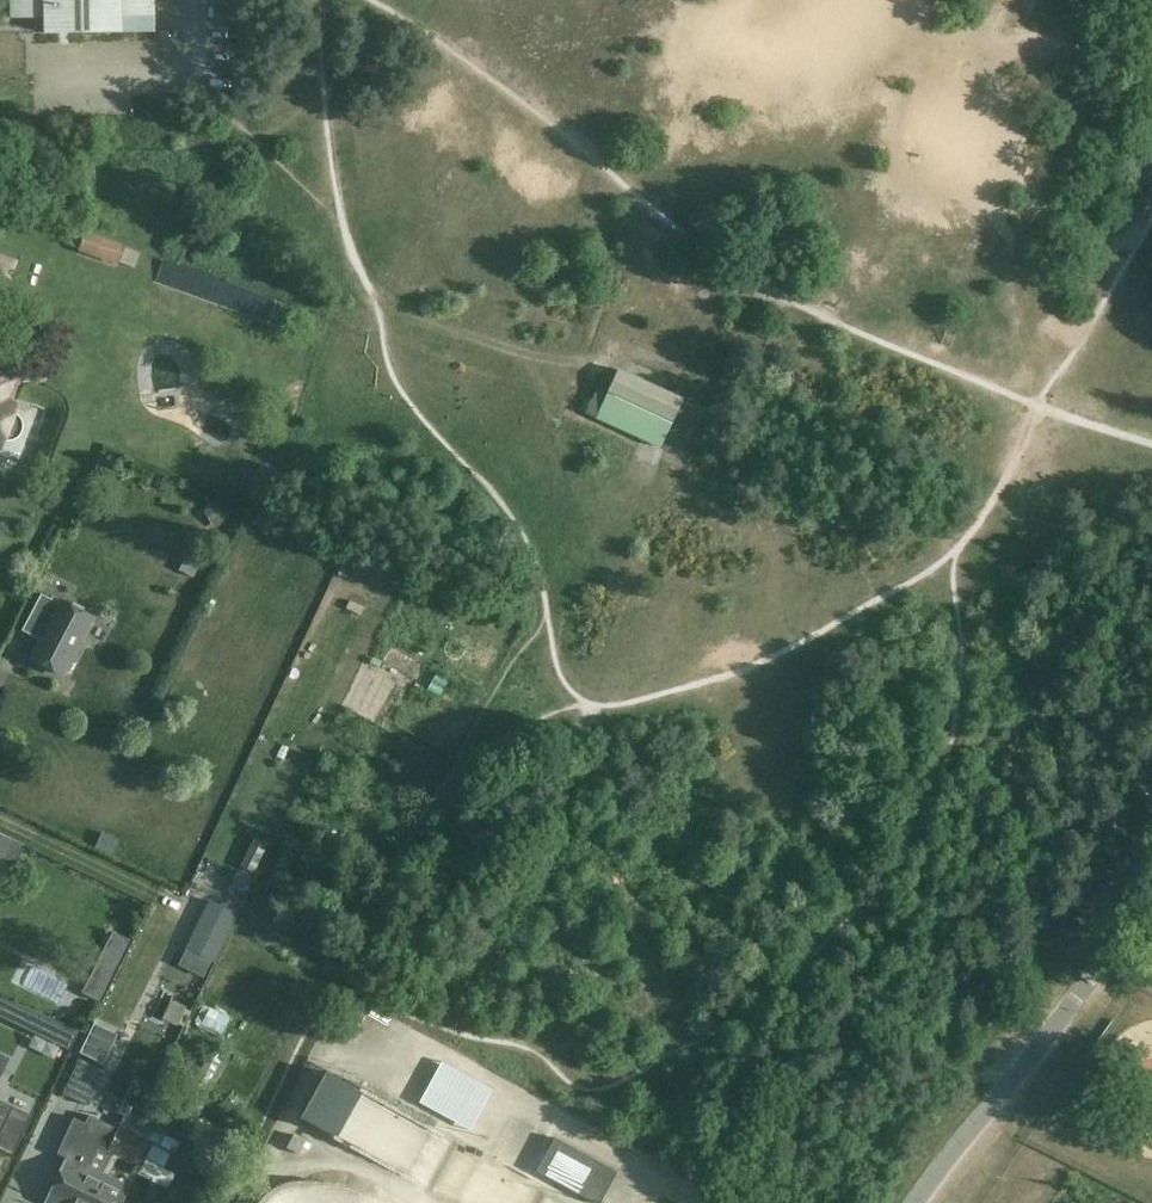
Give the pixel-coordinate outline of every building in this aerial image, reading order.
[(10,13),(41,12),(41,29),(149,28),(149,0),(7,0),(7,13),(10,13)] [(125,247),(85,233),(79,249),(119,263),(125,247)] [(0,259),(0,293),(1,293),(12,263),(0,259)] [(681,399),(618,370),(596,418),(659,446),(681,399)] [(0,447),(3,441),(8,442),(13,441),(17,438),(21,434),(23,429),(23,424),(21,419),(17,415),(13,413),(15,406),(3,401),(10,381),(0,378),(0,447)] [(60,603),(41,593),(25,625),(41,633),(41,639),(31,658),(63,674),(93,617),(85,612),(85,607),(74,601),(70,604),(61,600),(60,603)] [(1,866),(13,871),(25,845),(0,834),(0,865),(1,866)] [(241,896),(251,875),(237,869),(227,890),(241,896)] [(203,898),(179,966),(208,977),(233,909),(203,898)] [(113,931),(82,992),(98,1001),(129,940),(113,931)] [(68,1047),(76,1030),(78,1031),(79,1030),(0,997),(0,1014),(68,1047)] [(180,1022),(186,1007),(169,1000),(162,1015),(180,1022)] [(229,1019),(203,1005),(193,1024),(223,1040),(226,1034),(222,1032),(229,1019)] [(94,1024),(81,1052),(103,1062),(116,1034),(94,1024)] [(151,1094),(165,1101),(159,1112),(190,1129),(203,1105),(198,1102),(224,1056),(212,1049),(186,1095),(159,1081),(151,1094)] [(89,1106),(105,1071),(79,1059),(63,1094),(89,1106)] [(351,1085),(327,1072),(301,1119),(325,1132),(338,1109),(351,1085)] [(0,1128),(19,1137),(29,1117),(0,1103),(0,1128)] [(44,1200),(50,1202),(74,1202),(100,1148),(107,1151),(112,1139),(118,1127),(89,1114),(85,1121),(74,1116),(56,1152),(65,1156),(44,1200)] [(74,1202),(120,1202),(124,1196),(120,1189),(123,1182),(108,1175),(118,1156),(132,1163),(141,1167),(153,1142),(176,1153),(181,1142),(125,1117),(124,1119),(120,1126),(119,1126),(118,1127),(112,1139),(107,1151),(100,1148),(74,1202)] [(554,1137),(536,1171),(595,1202),(600,1202),(617,1172),(554,1137)]
